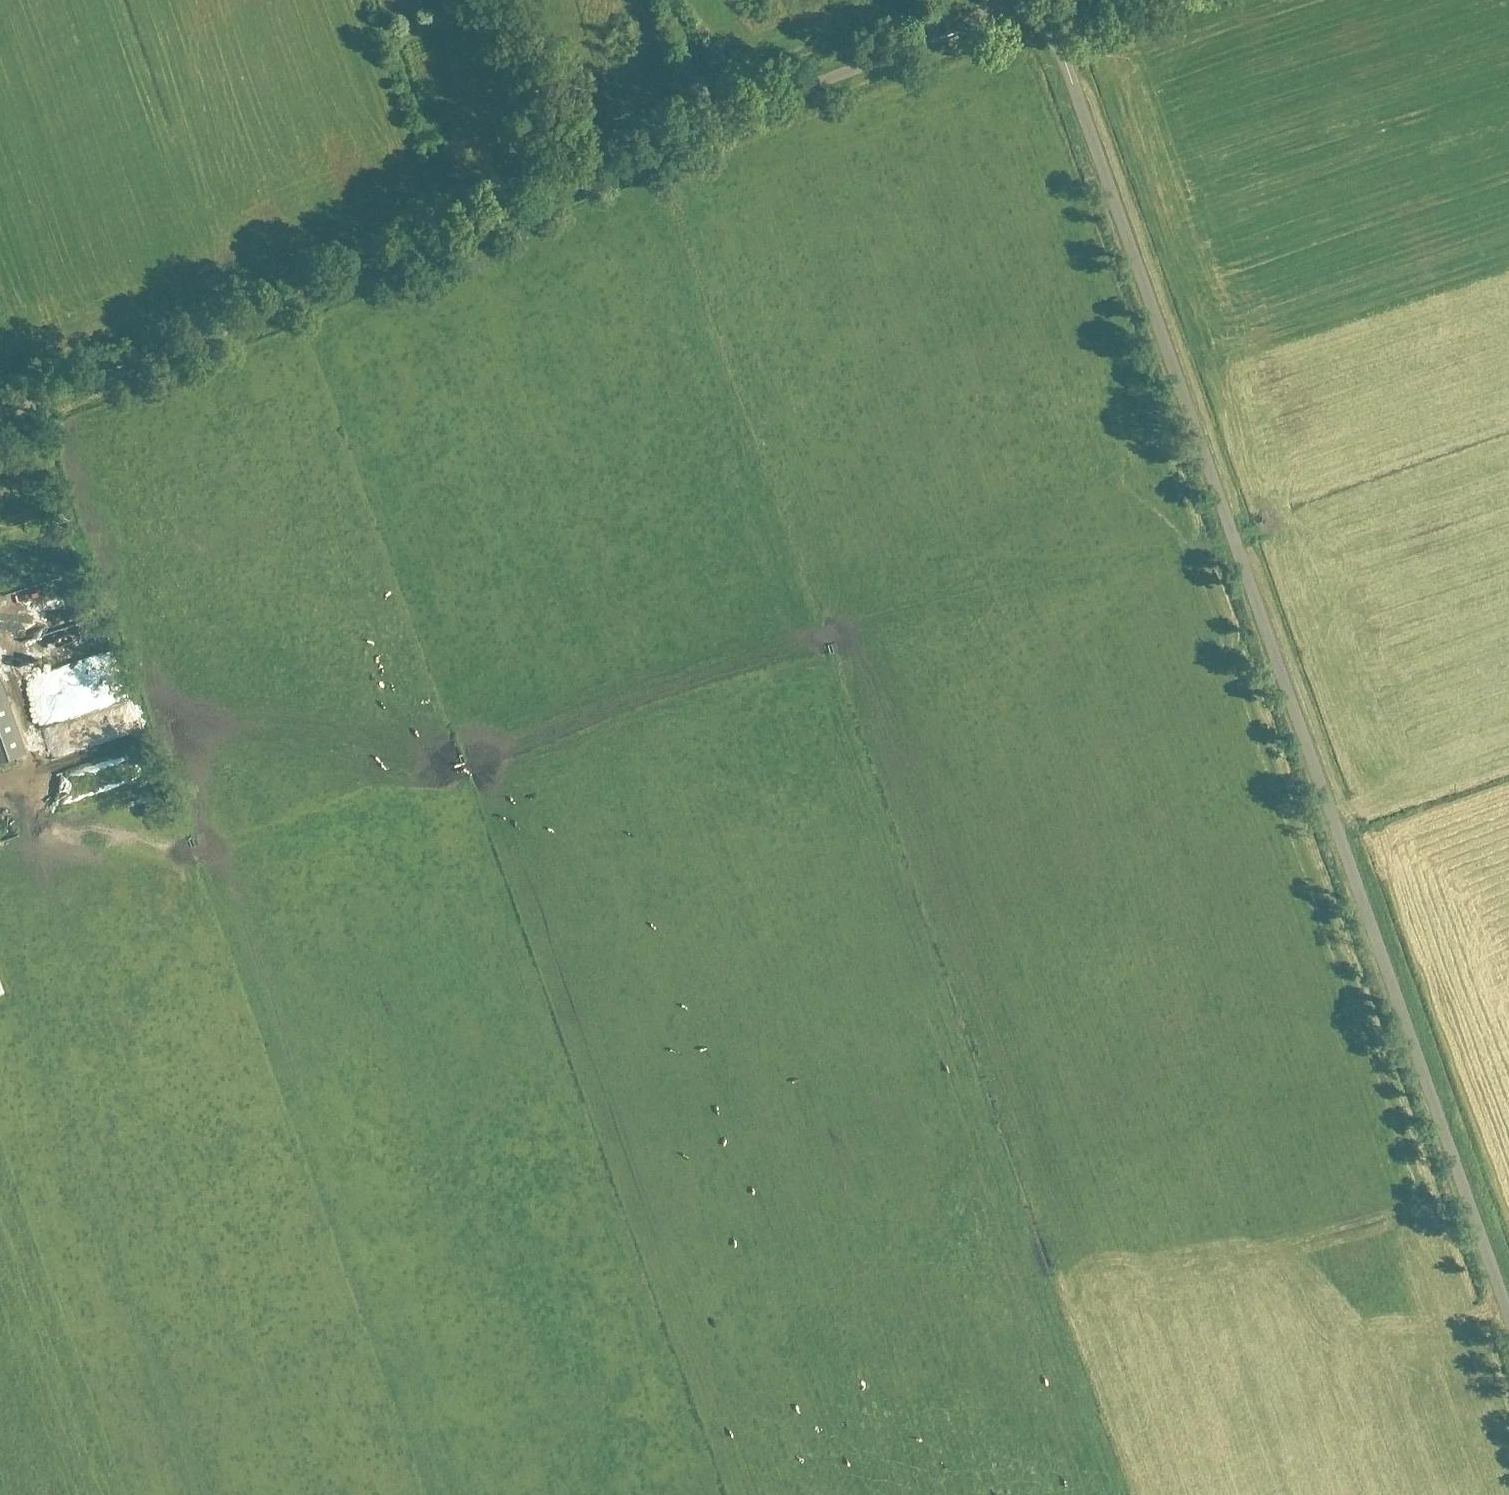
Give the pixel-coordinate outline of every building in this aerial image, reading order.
[(919,41),(922,51),(941,45),(938,35),(919,41)] [(26,754),(0,680),(0,763),(26,754)] [(21,699),(26,722),(45,717),(40,694),(21,699)] [(103,704),(34,730),(38,740),(48,737),(50,741),(92,725),(91,722),(108,716),(103,704)]
